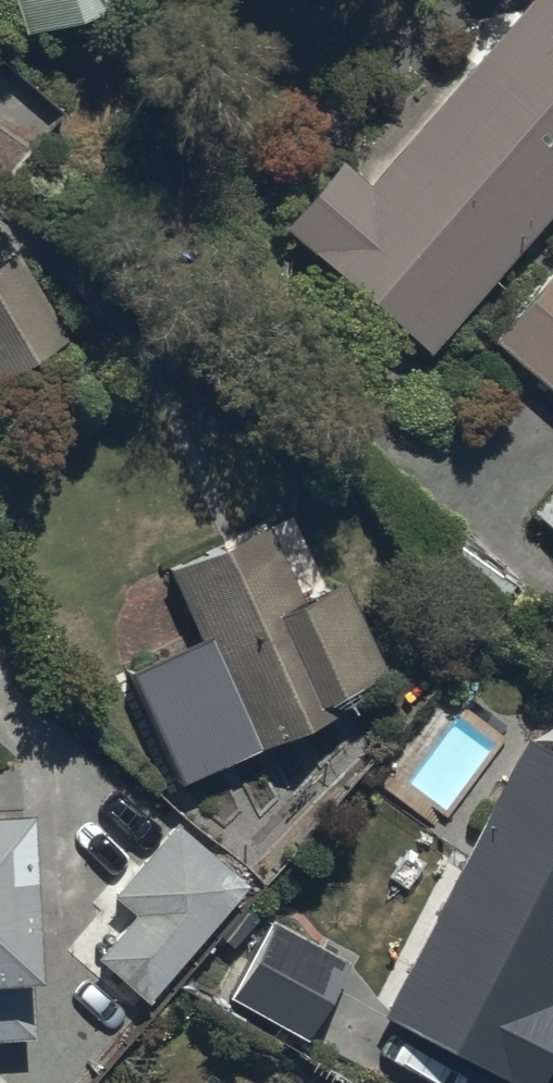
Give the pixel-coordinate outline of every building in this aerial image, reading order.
[(17,28),(109,0),(9,0),(17,28)] [(276,211),(417,333),(552,179),(552,0),(508,0),(359,168),(334,146),(276,211)] [(0,238),(0,363),(59,328),(4,235),(0,238)] [(500,331),(552,376),(552,267),(500,331)] [(262,512),(161,557),(191,627),(119,660),(168,770),(350,689),(343,673),(368,662),(308,528),(275,542),(262,512)] [(515,720),(376,1000),(525,1080),(552,1027),(552,989),(547,986),(552,975),(552,740),(515,720)] [(23,1024),(22,906),(16,906),(14,782),(0,783),(0,1024),(23,1024)] [(172,811),(105,883),(127,904),(89,945),(136,988),(241,874),(172,811)] [(341,952),(266,910),(220,985),(298,1028),(341,952)]
